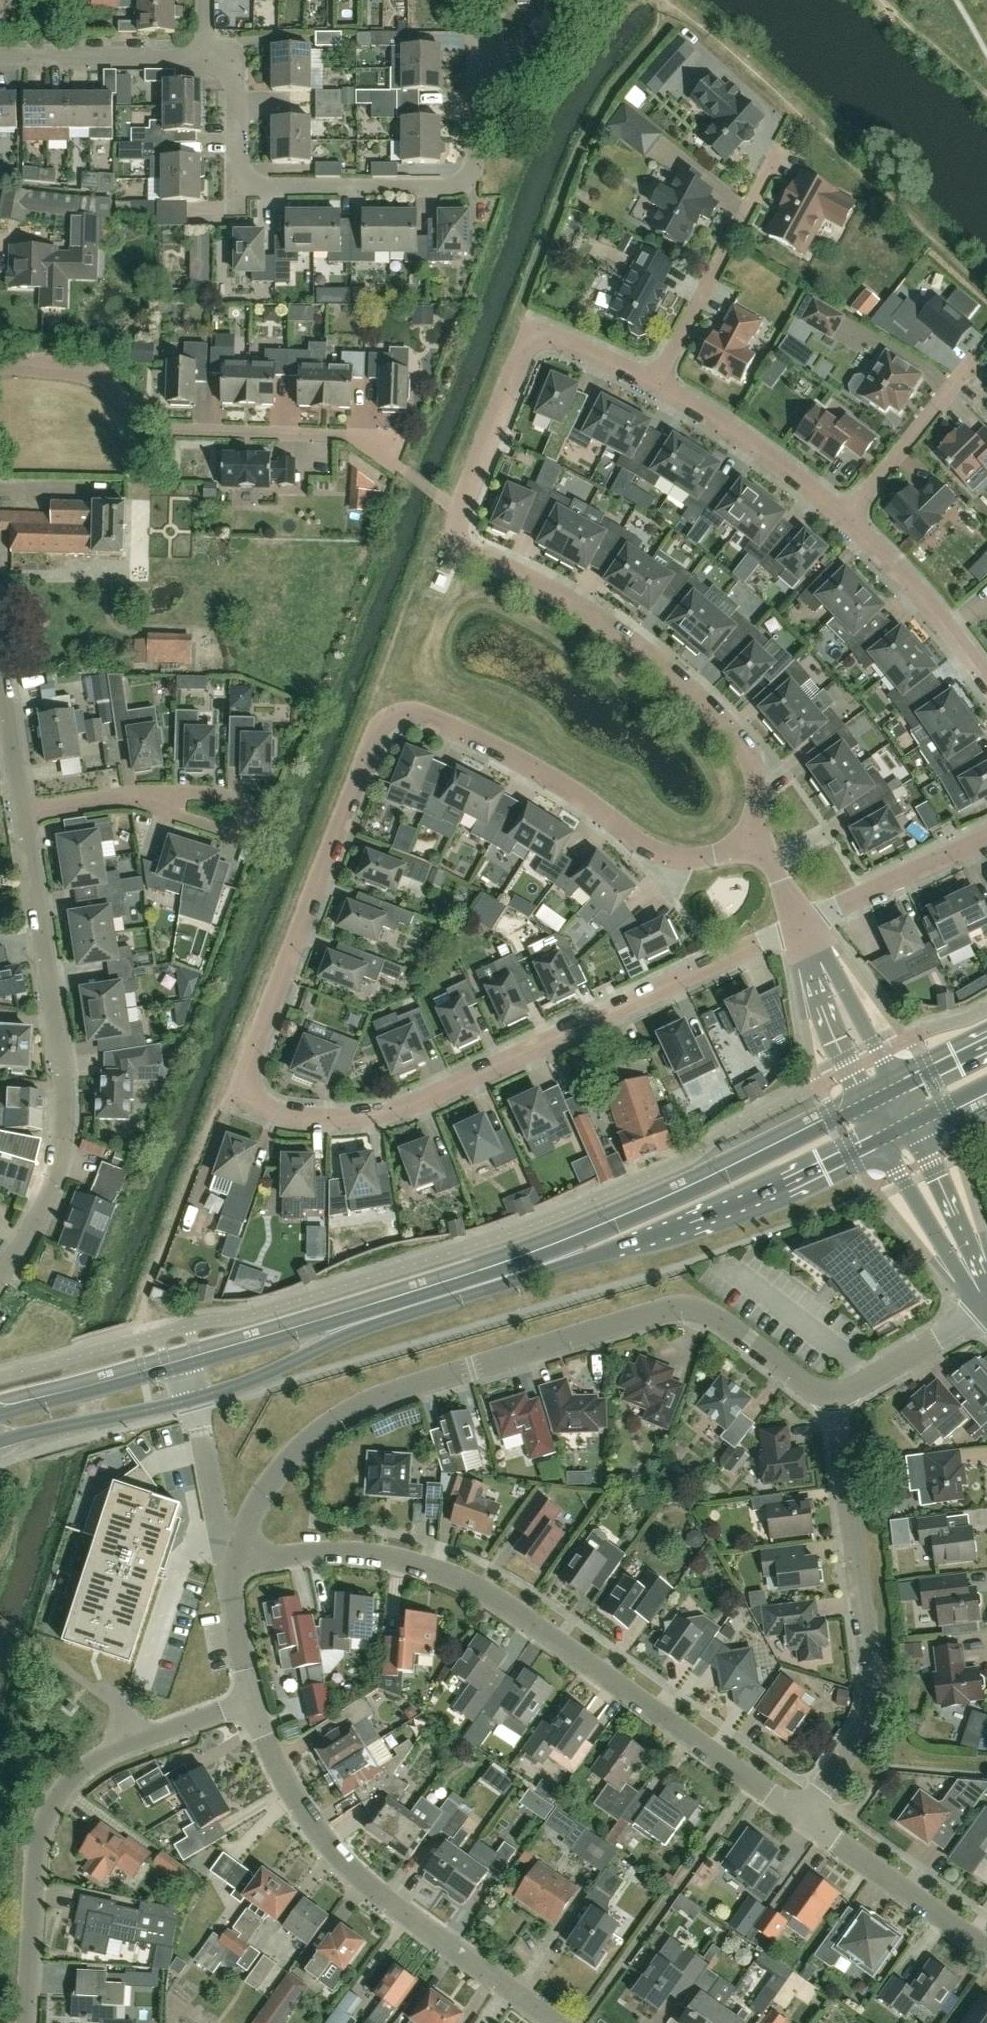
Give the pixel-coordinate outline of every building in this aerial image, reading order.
[(119,21),(119,31),(139,31),(139,32),(175,32),(175,18),(183,18),(183,7),(175,7),(119,7),(139,7),(139,21),(119,21)] [(342,32),(316,32),(316,46),(342,46),(342,32)] [(398,32),(385,32),(372,32),(372,46),(392,46),(392,68),(403,68),(441,68),(441,45),(398,46),(398,32)] [(679,38),(640,81),(655,94),(694,51),(679,38)] [(273,68),(312,67),(311,45),(273,45),(273,68)] [(312,67),(273,68),(273,90),(312,90),(312,67)] [(392,68),(392,90),(403,90),(441,90),(441,68),(403,68),(392,68)] [(165,106),(201,106),(201,81),(176,81),(176,69),(146,69),(146,81),(165,81),(165,106)] [(733,96),(711,77),(692,98),(718,121),(702,139),(702,138),(701,140),(702,141),(724,160),(742,141),(744,143),(749,142),(753,138),(753,133),(751,131),(762,118),(735,94),(733,96)] [(316,90),(316,104),(342,104),(342,90),(316,90)] [(372,90),(372,104),(398,104),(398,90),(372,90)] [(18,129),(18,94),(0,94),(0,129),(18,129)] [(25,94),(25,128),(24,128),(24,139),(25,139),(25,137),(31,137),(33,139),(48,139),(48,94),(25,94)] [(69,142),(69,94),(48,94),(48,139),(62,139),(64,137),(69,137),(69,142)] [(91,129),(91,94),(69,94),(69,142),(70,141),(70,129),(91,129)] [(114,138),(114,95),(114,94),(91,94),(91,129),(91,139),(114,138)] [(342,104),(316,104),(316,118),(342,118),(342,104)] [(398,118),(398,104),(372,104),(372,118),(398,118)] [(151,142),(158,143),(176,142),(176,131),(201,131),(201,106),(165,106),(165,121),(151,121),(151,142)] [(630,144),(646,124),(625,107),(609,127),(630,144)] [(273,138),(273,140),(312,140),(312,118),(273,118),(273,126),(269,127),(269,137),(273,138)] [(403,118),(403,140),(441,140),(441,118),(403,118)] [(273,154),(273,162),(312,162),(312,140),(273,140),(273,142),(269,143),(269,152),(273,154)] [(441,142),(441,140),(403,140),(403,163),(441,162),(441,154),(446,153),(446,143),(441,142)] [(151,178),(163,178),(201,178),(201,176),(206,175),(206,166),(201,164),(201,156),(158,156),(158,143),(151,142),(132,143),(132,156),(151,156),(151,178)] [(317,176),(342,176),(342,162),(317,162),(317,176)] [(372,176),(398,176),(398,162),(372,162),(372,176)] [(39,181),(47,182),(48,169),(40,168),(39,181)] [(696,183),(699,177),(683,168),(669,193),(661,188),(653,204),(661,209),(651,227),(665,235),(664,237),(677,245),(679,242),(683,244),(693,224),(696,225),(701,216),(709,220),(717,204),(707,198),(711,191),(696,183)] [(48,169),(47,182),(56,182),(57,170),(48,169)] [(83,184),(91,185),(92,172),(84,171),(83,184)] [(92,172),(91,185),(99,186),(100,173),(92,172)] [(786,206),(769,236),(787,246),(802,254),(803,253),(823,215),(843,226),(854,205),(835,194),(836,192),(803,174),(796,188),(792,186),(782,204),(786,206)] [(201,180),(201,178),(163,178),(163,201),(201,200),(201,192),(206,191),(206,181),(201,180)] [(11,287),(42,288),(42,300),(42,309),(66,309),(66,300),(67,278),(75,278),(96,279),(97,248),(97,216),(96,216),(97,199),(74,198),(73,236),(73,248),(73,254),(55,254),(56,248),(12,247),(11,287)] [(132,200),(132,215),(158,215),(158,200),(132,200)] [(275,237),(275,257),(275,263),(299,263),(299,253),(314,253),(314,210),(300,210),(300,213),(288,213),(288,237),(275,237)] [(328,210),(314,210),(314,253),(329,253),(329,263),(352,263),(352,238),(340,237),(340,213),(328,213),(328,210)] [(364,238),(352,238),(352,263),(375,263),(375,253),(390,253),(390,210),(376,210),(376,213),(364,213),(364,238)] [(404,210),(390,210),(390,253),(406,253),(406,263),(428,263),(428,238),(416,238),(416,213),(404,213),(404,210)] [(428,238),(428,263),(452,263),(452,253),(468,253),(468,249),(471,249),(471,232),(468,232),(467,210),(451,210),(451,214),(441,213),(441,238),(428,238)] [(275,263),(275,257),(263,257),(263,233),(252,233),(252,229),(236,229),(236,252),(233,252),(233,268),(236,268),(236,272),(252,272),(252,282),(275,282),(275,263)] [(196,287),(215,288),(216,233),(197,233),(196,287)] [(649,318),(665,289),(659,285),(671,263),(644,248),(608,314),(614,317),(629,324),(631,333),(639,337),(647,334),(652,327),(649,318)] [(904,303),(892,318),(920,341),(924,344),(933,333),(952,348),(971,325),(966,321),(979,306),(957,289),(945,304),(938,299),(926,314),(908,299),(904,303)] [(864,302),(859,298),(851,308),(864,319),(880,301),(872,294),(864,302)] [(808,296),(796,317),(802,321),(813,327),(825,306),(814,300),(808,296)] [(741,383),(752,363),(756,356),(745,350),(752,337),(754,338),(763,322),(733,306),(724,322),(726,323),(719,336),(713,333),(698,360),(705,364),(702,368),(728,382),(730,377),(741,383)] [(434,307),(413,307),(413,326),(434,326),(434,307)] [(134,363),(154,363),(155,343),(134,342),(134,363)] [(170,402),(170,406),(191,406),(191,403),(193,403),(194,382),(206,382),(208,344),(185,343),(184,362),(169,362),(169,372),(165,372),(165,392),(168,392),(168,402),(170,402)] [(332,356),(331,344),(315,344),(315,357),(332,356)] [(248,405),(250,364),(234,364),(235,349),(211,348),(211,374),(223,374),(222,404),(235,404),(235,405),(248,405)] [(288,376),(289,351),(265,350),(265,365),(250,364),(248,405),(262,406),(262,405),(274,406),(275,376),(288,376)] [(325,408),(326,367),(311,367),(312,352),(289,351),(288,376),(300,377),(299,407),(311,407),(325,408)] [(856,397),(859,399),(867,405),(869,402),(885,413),(889,407),(900,414),(913,394),(910,392),(922,375),(886,351),(868,380),(870,381),(863,393),(860,391),(856,397)] [(326,367),(325,408),(339,408),(351,408),(352,378),(365,379),(366,354),(342,353),(342,368),(326,367)] [(403,410),(405,410),(406,400),(409,400),(410,380),(407,380),(407,370),(392,369),(393,354),(370,353),(369,379),(381,379),(380,409),(383,409),(382,413),(403,414),(403,410)] [(777,358),(770,367),(780,374),(787,365),(777,358)] [(548,432),(568,440),(581,413),(569,408),(578,386),(568,382),(570,377),(556,372),(554,376),(552,376),(547,388),(543,386),(537,400),(542,401),(536,414),(553,421),(548,432)] [(608,447),(629,406),(615,398),(613,403),(603,397),(592,419),(581,413),(568,440),(587,450),(592,439),(608,447)] [(643,413),(629,406),(608,447),(622,455),(616,465),(636,475),(651,450),(640,444),(651,423),(641,417),(643,413)] [(876,438),(847,416),(840,425),(817,408),(796,436),(832,462),(845,446),(861,458),(876,438)] [(982,466),(986,471),(986,432),(985,430),(975,439),(964,428),(957,436),(955,434),(943,445),(945,447),(937,454),(947,465),(946,466),(949,469),(950,468),(965,483),(982,466)] [(675,486),(700,447),(686,438),(684,442),(674,436),(661,456),(651,450),(636,475),(654,487),(660,477),(675,486)] [(713,455),(700,447),(675,486),(691,496),(687,502),(692,505),(686,514),(686,520),(695,525),(701,517),(718,492),(707,486),(720,465),(710,459),(713,455)] [(271,455),(223,454),(223,457),(219,457),(219,471),(223,471),(222,486),(270,488),(271,477),(279,478),(279,485),(294,486),(295,459),(280,458),(280,466),(271,466),(271,455)] [(553,460),(541,485),(556,492),(567,467),(553,460)] [(935,480),(918,497),(909,489),(888,510),(900,522),(896,525),(906,535),(909,532),(919,542),(941,521),(937,517),(954,499),(935,480)] [(738,531),(767,494),(754,484),(751,488),(742,481),(728,500),(718,492),(701,517),(718,530),(725,520),(738,531)] [(528,513),(539,518),(552,491),(530,482),(525,493),(509,486),(504,499),(499,497),(493,511),(498,513),(493,525),(494,525),(493,530),(506,536),(508,531),(519,535),(528,513)] [(630,487),(623,498),(629,502),(637,491),(630,487)] [(560,562),(582,521),(567,513),(573,502),(552,491),(539,518),(549,524),(538,545),(548,550),(546,554),(560,562)] [(353,508),(364,509),(365,493),(353,492),(353,508)] [(779,503),(767,494),(738,531),(752,541),(744,550),(761,563),(760,565),(781,541),(771,533),(785,514),(776,507),(779,503)] [(127,503),(126,503),(53,501),(52,512),(54,512),(53,524),(95,525),(95,532),(127,533),(127,503)] [(127,533),(95,532),(95,525),(53,524),(54,512),(52,512),(0,511),(0,529),(13,530),(13,553),(126,555),(127,533)] [(597,529),(582,521),(560,562),(574,569),(576,565),(586,570),(598,549),(608,555),(624,529),(602,518),(597,529)] [(625,601),(651,562),(636,552),(643,542),(624,529),(608,555),(618,562),(605,581),(614,588),(612,592),(625,601)] [(814,539),(806,531),(790,549),(781,541),(760,565),(776,580),(779,577),(792,589),(827,550),(825,549),(829,545),(818,535),(814,539)] [(980,582),(986,575),(986,553),(969,571),(980,582)] [(665,572),(651,562),(625,601),(638,610),(641,606),(650,612),(663,592),(673,599),(691,575),(672,562),(665,572)] [(829,585),(821,576),(799,597),(815,614),(823,605),(835,617),(869,585),(858,573),(854,577),(846,568),(829,585)] [(683,607),(679,611),(667,625),(676,632),(673,636),(685,646),(715,610),(702,599),(710,590),(691,575),(673,599),(683,607)] [(869,585),(835,617),(847,629),(838,638),(853,653),(876,633),(867,624),(884,608),(876,599),(880,596),(869,585)] [(728,621),(715,610),(685,646),(697,656),(701,652),(709,660),(724,641),(734,649),(754,627),(736,612),(728,621)] [(886,614),(873,627),(880,633),(893,620),(886,614)] [(742,658),(730,670),(726,675),(734,682),(730,686),(741,696),(744,693),(746,694),(775,664),(762,652),(771,644),(754,627),(734,649),(742,658)] [(876,633),(853,653),(867,670),(876,662),(887,675),(923,646),(913,634),(909,637),(902,628),(883,643),(876,633)] [(194,663),(194,636),(150,635),(149,662),(194,663)] [(923,646),(887,675),(897,688),(888,696),(901,713),(926,695),(918,685),(936,670),(929,661),(933,658),(923,646)] [(764,721),(774,733),(809,703),(798,690),(811,679),(795,661),(770,685),(778,694),(760,709),(767,718),(764,721)] [(111,699),(109,684),(108,675),(108,674),(92,677),(96,702),(111,699)] [(112,703),(113,709),(127,707),(123,675),(108,675),(109,684),(111,699),(112,703)] [(191,689),(191,677),(179,677),(179,689),(191,689)] [(926,695),(901,713),(913,730),(923,724),(933,738),(971,712),(963,699),(959,701),(952,692),(932,705),(926,695)] [(113,709),(112,703),(99,705),(101,719),(102,724),(115,722),(114,716),(113,709)] [(809,703),(774,733),(784,745),(788,742),(795,751),(813,735),(821,744),(845,726),(829,708),(820,715),(809,703)] [(140,729),(137,710),(128,711),(126,712),(131,740),(136,773),(151,770),(150,767),(162,765),(159,746),(162,745),(160,730),(156,731),(156,726),(140,729)] [(40,716),(44,739),(76,734),(73,711),(40,716)] [(199,730),(199,711),(176,711),(175,740),(188,740),(187,773),(202,773),(202,769),(214,770),(214,750),(218,750),(218,735),(215,735),(215,730),(199,730)] [(963,750),(976,742),(983,737),(976,727),(980,725),(971,712),(933,738),(942,751),(932,758),(944,776),(970,760),(963,750)] [(255,718),(230,717),(229,746),(244,747),(243,779),(259,780),(259,776),(270,776),(270,757),(274,757),(274,741),(271,741),(271,737),(255,737),(255,718)] [(85,721),(87,733),(103,730),(102,724),(101,719),(99,719),(85,721)] [(859,745),(845,726),(821,744),(828,754),(809,768),(815,777),(811,780),(820,793),(858,766),(849,752),(859,745)] [(103,730),(87,733),(88,744),(105,742),(103,730)] [(76,734),(44,739),(48,763),(80,758),(76,734)] [(424,814),(435,786),(424,781),(433,758),(430,757),(432,753),(412,746),(410,749),(408,748),(405,756),(401,755),(393,776),(396,777),(393,786),(408,792),(403,806),(424,814)] [(976,771),(970,760),(944,776),(955,795),(965,789),(974,804),(986,798),(986,800),(986,765),(976,771)] [(447,790),(435,786),(424,814),(442,823),(450,807),(464,814),(481,781),(475,778),(476,774),(459,766),(447,790)] [(859,799),(866,808),(892,793),(878,773),(868,780),(858,766),(820,793),(829,806),(833,803),(840,812),(859,799)] [(481,781),(464,814),(478,821),(471,834),(491,844),(505,818),(494,812),(506,789),(489,781),(487,784),(481,781)] [(872,819),(856,828),(851,830),(857,840),(853,843),(860,856),(864,853),(865,855),(877,848),(879,853),(892,845),(890,841),(902,835),(893,819),(903,813),(892,793),(866,808),(872,819)] [(517,825),(505,818),(491,844),(510,856),(518,843),(531,851),(551,820),(545,816),(547,813),(531,803),(517,825)] [(102,859),(100,843),(114,841),(111,818),(86,822),(88,834),(59,839),(61,851),(58,851),(60,865),(102,859)] [(536,872),(555,885),(572,861),(561,853),(575,831),(559,821),(557,824),(551,820),(531,851),(544,859),(536,872)] [(418,853),(421,828),(403,826),(400,851),(418,853)] [(184,884),(197,843),(183,839),(182,842),(171,839),(162,866),(144,860),(144,861),(148,888),(165,894),(169,879),(184,884)] [(197,843),(184,884),(181,903),(207,911),(207,912),(216,914),(225,885),(223,885),(212,882),(220,854),(209,851),(210,847),(197,843)] [(392,848),(387,860),(368,852),(367,855),(363,853),(356,873),(359,875),(358,877),(366,880),(365,884),(386,892),(388,889),(396,892),(402,877),(425,885),(433,865),(425,861),(392,848)] [(572,861),(555,885),(570,899),(580,888),(592,899),(617,871),(611,867),(614,864),(600,851),(583,870),(572,861)] [(96,886),(98,898),(122,894),(119,871),(104,874),(102,859),(60,865),(62,879),(65,878),(67,890),(96,886)] [(622,876),(617,871),(592,899),(603,909),(593,920),(610,935),(633,916),(624,902),(638,886),(624,873),(622,876)] [(968,934),(969,934),(982,928),(986,938),(986,909),(985,910),(975,889),(964,894),(963,891),(951,897),(968,934)] [(69,927),(71,941),(114,934),(111,919),(126,917),(122,894),(98,898),(99,910),(71,914),(73,926),(69,927)] [(920,918),(929,937),(940,960),(973,944),(969,934),(968,934),(951,897),(939,902),(940,905),(930,910),(931,913),(920,918)] [(377,913),(355,905),(348,902),(348,905),(344,903),(336,924),(340,925),(339,927),(377,942),(382,927),(396,932),(400,923),(410,927),(415,914),(381,901),(377,913)] [(642,930),(633,916),(610,935),(618,953),(632,946),(639,961),(647,957),(648,961),(669,951),(667,948),(675,944),(674,941),(678,940),(668,920),(665,922),(664,920),(642,930)] [(893,954),(871,965),(890,983),(910,974),(905,963),(924,954),(908,920),(882,932),(893,954)] [(451,932),(438,927),(432,943),(445,948),(451,932)] [(134,970),(131,947),(116,949),(114,934),(71,941),(74,954),(77,954),(79,966),(107,961),(109,973),(134,970)] [(568,971),(579,966),(567,940),(557,934),(527,948),(539,973),(536,974),(546,995),(549,994),(553,1002),(555,1000),(557,1004),(576,995),(575,991),(577,990),(568,971)] [(4,947),(0,947),(0,997),(22,993),(21,990),(23,988),(21,980),(19,979),(17,969),(9,971),(4,947)] [(398,982),(404,968),(362,952),(357,963),(329,953),(328,955),(325,954),(317,974),(321,975),(320,978),(357,992),(363,977),(377,982),(380,974),(398,982)] [(528,1013),(525,1007),(516,986),(527,981),(514,954),(493,964),(501,981),(487,988),(504,1024),(506,1023),(508,1027),(527,1017),(526,1014),(528,1013)] [(138,992),(134,970),(109,973),(111,985),(83,990),(84,1001),(81,1002),(83,1016),(125,1010),(123,994),(138,992)] [(479,1036),(467,1009),(478,1004),(467,981),(446,990),(453,1004),(438,1011),(455,1047),(458,1046),(459,1049),(479,1040),(477,1037),(479,1036)] [(730,1010),(720,1015),(729,1035),(740,1029),(745,1039),(753,1057),(773,1047),(784,1068),(784,1066),(786,1067),(790,1057),(790,1045),(788,1045),(788,1044),(790,1043),(788,1031),(783,1006),(764,1015),(756,998),(753,992),(728,1005),(730,1010)] [(418,1039),(433,1033),(422,1008),(397,1018),(403,1032),(380,1041),(382,1045),(379,1047),(386,1064),(389,1062),(394,1074),(398,1072),(399,1076),(416,1069),(415,1065),(427,1061),(418,1039)] [(89,1029),(91,1041),(119,1037),(121,1049),(146,1045),(142,1022),(128,1025),(125,1010),(83,1016),(85,1030),(89,1029)] [(666,1031),(658,1035),(667,1055),(664,1057),(671,1072),(674,1070),(676,1074),(677,1073),(683,1086),(720,1069),(713,1052),(702,1058),(685,1022),(681,1024),(680,1020),(664,1027),(666,1031)] [(30,1030),(0,1028),(0,1069),(11,1069),(11,1074),(23,1074),(23,1070),(27,1070),(30,1030)] [(335,1063),(350,1068),(359,1043),(334,1033),(329,1047),(306,1038),(304,1042),(301,1041),(294,1058),(298,1060),(293,1072),(297,1073),(296,1076),(313,1083),(314,1080),(326,1084),(335,1063)] [(149,1066),(149,1065),(146,1065),(144,1051),(147,1051),(146,1050),(115,1055),(117,1071),(103,1071),(102,1095),(97,1094),(97,1119),(130,1120),(130,1101),(133,1101),(134,1069),(149,1066)] [(647,1077),(606,1091),(620,1135),(619,1135),(629,1163),(672,1149),(663,1120),(661,1121),(647,1077)] [(747,1082),(735,1088),(743,1102),(755,1095),(747,1082)] [(5,1110),(41,1111),(42,1093),(20,1091),(20,1088),(0,1086),(0,1109),(5,1110)] [(550,1116),(547,1109),(539,1091),(536,1092),(534,1089),(521,1095),(522,1098),(512,1104),(520,1122),(517,1124),(524,1138),(527,1136),(529,1140),(546,1132),(551,1144),(572,1134),(562,1111),(550,1116)] [(40,1131),(41,1111),(5,1110),(0,1109),(0,1128),(40,1131)] [(496,1142),(493,1135),(484,1116),(481,1118),(480,1114),(466,1121),(468,1124),(457,1129),(465,1148),(462,1149),(469,1164),(472,1162),(474,1166),(491,1158),(497,1169),(518,1159),(507,1136),(496,1142)] [(573,1121),(601,1185),(626,1174),(618,1154),(607,1159),(587,1115),(573,1121)] [(32,1164),(37,1140),(0,1134),(0,1154),(32,1164)] [(244,1224),(260,1177),(248,1173),(251,1166),(257,1147),(254,1146),(255,1142),(241,1137),(240,1141),(229,1137),(222,1156),(219,1155),(214,1170),(217,1171),(216,1175),(234,1181),(228,1197),(222,1216),(217,1230),(239,1238),(244,1224)] [(439,1167),(437,1159),(430,1140),(427,1141),(426,1138),(412,1143),(413,1147),(402,1151),(409,1170),(405,1171),(411,1186),(414,1185),(416,1189),(433,1182),(438,1194),(460,1186),(451,1162),(439,1167)] [(346,1179),(343,1180),(345,1196),(349,1195),(350,1199),(352,1212),(371,1209),(394,1205),(390,1180),(377,1182),(376,1175),(374,1165),(373,1155),(370,1155),(369,1151),(354,1154),(355,1157),(343,1159),(346,1179)] [(325,1210),(326,1185),(313,1185),(313,1177),(314,1157),(311,1157),(311,1153),(296,1153),(296,1157),(284,1157),(283,1177),(280,1177),(280,1193),(283,1193),(283,1197),(283,1219),(303,1219),(303,1210),(325,1210)] [(19,1197),(23,1198),(32,1164),(0,1154),(0,1186),(19,1197)] [(106,1205),(91,1199),(78,1194),(70,1216),(73,1217),(69,1226),(67,1225),(66,1225),(65,1228),(68,1229),(62,1246),(63,1247),(64,1243),(95,1255),(93,1258),(95,1259),(114,1208),(115,1208),(128,1172),(104,1163),(95,1187),(111,1193),(106,1205)] [(533,1189),(524,1192),(530,1208),(539,1204),(533,1189)] [(833,1281),(873,1331),(875,1330),(880,1339),(895,1331),(890,1322),(921,1305),(860,1229),(795,1253),(833,1281)] [(242,1239),(227,1234),(221,1252),(236,1256),(242,1239)] [(59,1292),(84,1297),(87,1285),(62,1279),(59,1292)] [(150,1299),(165,1305),(170,1294),(154,1288),(150,1299)] [(673,1371),(663,1367),(641,1359),(637,1368),(634,1366),(627,1370),(622,1382),(625,1389),(629,1390),(625,1399),(649,1409),(645,1420),(667,1429),(684,1386),(669,1380),(673,1371)] [(981,1428),(986,1423),(986,1377),(973,1361),(953,1378),(970,1398),(961,1406),(981,1428)] [(735,1449),(755,1424),(741,1413),(751,1400),(722,1377),(698,1408),(726,1430),(720,1438),(735,1449)] [(940,1381),(927,1391),(925,1388),(910,1401),(913,1404),(903,1413),(921,1435),(932,1426),(944,1440),(968,1419),(962,1412),(965,1410),(940,1381)] [(566,1382),(543,1389),(555,1431),(569,1431),(570,1433),(582,1433),(583,1430),(597,1430),(597,1426),(605,1426),(604,1402),(596,1402),(596,1398),(576,1399),(574,1401),(568,1396),(569,1394),(566,1382)] [(530,1460),(556,1452),(540,1398),(528,1401),(526,1393),(503,1400),(501,1405),(497,1402),(491,1404),(501,1439),(522,1433),(530,1460)] [(406,1412),(410,1425),(421,1422),(417,1408),(406,1412)] [(448,1449),(437,1452),(443,1472),(449,1473),(467,1475),(468,1471),(463,1454),(478,1450),(472,1430),(474,1429),(468,1411),(439,1420),(448,1449)] [(789,1445),(787,1428),(761,1431),(764,1455),(761,1456),(764,1484),(806,1478),(802,1450),(788,1452),(787,1446),(789,1445)] [(915,1491),(919,1491),(933,1489),(935,1503),(963,1499),(962,1485),(966,1485),(964,1466),(962,1449),(923,1454),(923,1459),(911,1460),(915,1491)] [(369,1453),(366,1495),(408,1498),(408,1497),(420,1497),(421,1487),(409,1487),(411,1456),(369,1453)] [(98,1539),(65,1643),(131,1664),(181,1510),(182,1506),(180,1506),(154,1498),(157,1489),(141,1467),(116,1485),(96,1499),(85,1535),(98,1539)] [(576,1484),(576,1471),(566,1471),(567,1484),(576,1484)] [(449,1477),(449,1473),(443,1472),(442,1472),(441,1486),(441,1499),(445,1499),(456,1503),(457,1502),(459,1502),(452,1523),(490,1536),(500,1506),(483,1501),(488,1487),(482,1486),(481,1483),(471,1479),(469,1481),(453,1475),(452,1478),(449,1477)] [(439,1518),(441,1499),(441,1486),(429,1485),(427,1517),(439,1518)] [(782,1494),(751,1498),(753,1512),(767,1510),(772,1545),(773,1545),(772,1535),(812,1530),(813,1539),(814,1539),(809,1504),(783,1507),(782,1494)] [(550,1525),(559,1511),(538,1496),(515,1530),(525,1537),(516,1550),(539,1566),(562,1534),(550,1525)] [(946,1518),(918,1521),(921,1544),(933,1542),(936,1564),(976,1559),(972,1528),(946,1532),(944,1519),(946,1518)] [(594,1531),(584,1545),(560,1579),(566,1583),(567,1586),(574,1591),(577,1590),(583,1595),(600,1571),(601,1571),(602,1570),(610,1576),(605,1584),(626,1554),(608,1541),(607,1535),(600,1530),(594,1531)] [(805,1547),(785,1550),(762,1553),(765,1576),(778,1574),(780,1590),(820,1585),(816,1558),(806,1560),(805,1547)] [(602,1610),(627,1627),(636,1614),(647,1622),(671,1588),(650,1573),(640,1588),(625,1577),(602,1610)] [(967,1576),(920,1582),(924,1609),(938,1607),(940,1624),(980,1619),(978,1609),(981,1604),(980,1596),(976,1593),(976,1589),(969,1590),(967,1576)] [(315,1627),(321,1649),(350,1651),(350,1640),(371,1641),(374,1600),(353,1598),(353,1596),(337,1595),(335,1621),(321,1620),(320,1627),(315,1627)] [(790,1650),(798,1649),(800,1662),(821,1659),(820,1646),(827,1645),(824,1619),(820,1620),(817,1600),(763,1607),(767,1635),(788,1632),(790,1650)] [(331,1714),(323,1661),(321,1649),(315,1627),(313,1616),(304,1618),(300,1602),(282,1606),(281,1603),(277,1604),(277,1602),(264,1604),(269,1625),(273,1625),(278,1649),(279,1649),(282,1664),(304,1660),(310,1687),(303,1688),(308,1718),(331,1714)] [(400,1639),(396,1638),(386,1638),(383,1675),(397,1676),(397,1671),(413,1672),(415,1655),(433,1656),(436,1615),(407,1613),(406,1631),(401,1630),(400,1639)] [(680,1665),(684,1660),(694,1645),(704,1652),(718,1632),(707,1624),(701,1633),(693,1626),(691,1619),(684,1620),(677,1616),(672,1622),(665,1624),(666,1631),(656,1646),(655,1645),(654,1646),(660,1650),(660,1655),(665,1654),(680,1665)] [(474,1721),(481,1710),(496,1690),(485,1682),(504,1655),(479,1637),(454,1671),(472,1684),(456,1708),(474,1721)] [(747,1714),(748,1715),(766,1690),(758,1685),(752,1649),(731,1653),(724,1648),(724,1646),(723,1646),(709,1666),(710,1666),(711,1665),(718,1670),(721,1684),(719,1685),(720,1693),(729,1692),(728,1690),(733,1689),(734,1697),(738,1700),(736,1704),(737,1704),(749,1712),(747,1714)] [(939,1674),(935,1675),(939,1704),(943,1703),(943,1707),(968,1704),(968,1700),(982,1698),(981,1692),(985,1688),(984,1678),(979,1675),(979,1669),(963,1671),(962,1665),(963,1665),(961,1646),(936,1649),(939,1674)] [(497,1688),(496,1690),(481,1710),(500,1723),(509,1711),(525,1723),(550,1688),(527,1671),(509,1697),(497,1688)] [(781,1675),(763,1700),(756,1710),(770,1720),(765,1727),(787,1742),(795,1730),(799,1733),(806,1723),(803,1720),(811,1709),(797,1698),(802,1690),(781,1675)] [(313,1746),(329,1772),(381,1739),(368,1718),(374,1714),(363,1697),(315,1727),(323,1740),(313,1746)] [(71,1712),(75,1707),(70,1703),(66,1708),(71,1712)] [(554,1729),(542,1721),(522,1749),(542,1763),(554,1747),(570,1759),(597,1721),(572,1704),(554,1729)] [(618,1821),(621,1817),(639,1792),(626,1782),(645,1756),(617,1736),(590,1774),(607,1786),(594,1804),(618,1821)] [(363,1802),(378,1792),(384,1788),(393,1775),(403,1761),(414,1747),(409,1740),(394,1750),(398,1756),(393,1759),(381,1739),(329,1772),(345,1797),(356,1791),(363,1802)] [(199,1800),(217,1789),(204,1768),(171,1788),(160,1768),(137,1782),(153,1808),(180,1792),(189,1806),(199,1800)] [(409,1786),(393,1775),(384,1788),(378,1792),(388,1799),(367,1830),(388,1845),(409,1814),(396,1804),(409,1786)] [(643,1788),(639,1792),(621,1817),(633,1826),(635,1823),(665,1845),(697,1802),(684,1793),(686,1784),(677,1782),(666,1788),(659,1799),(643,1788)] [(199,1800),(189,1806),(198,1821),(184,1830),(188,1837),(175,1845),(184,1861),(206,1847),(197,1833),(231,1812),(217,1789),(199,1800)] [(974,1807),(951,1791),(943,1802),(936,1803),(920,1792),(899,1822),(928,1843),(943,1822),(956,1832),(974,1807)] [(420,1799),(409,1814),(388,1845),(409,1860),(434,1825),(442,1830),(458,1807),(447,1799),(438,1812),(420,1799)] [(444,1889),(468,1856),(458,1849),(470,1833),(462,1827),(470,1816),(458,1808),(442,1830),(450,1836),(426,1871),(427,1873),(425,1876),(425,1879),(436,1887),(439,1886),(444,1889)] [(984,1857),(986,1852),(986,1810),(951,1860),(986,1886),(986,1859),(984,1857)] [(134,1877),(150,1855),(128,1839),(126,1842),(101,1825),(81,1853),(92,1860),(85,1870),(102,1882),(108,1873),(110,1875),(117,1865),(134,1877)] [(567,1841),(577,1848),(588,1832),(579,1825),(567,1841)] [(765,1901),(782,1876),(767,1865),(777,1850),(750,1831),(724,1866),(750,1885),(747,1888),(765,1901)] [(603,1871),(617,1850),(588,1832),(577,1848),(574,1852),(603,1871)] [(490,1847),(478,1863),(468,1856),(444,1889),(449,1893),(450,1896),(460,1904),(464,1903),(466,1900),(468,1901),(492,1866),(501,1872),(517,1849),(505,1841),(497,1852),(490,1847)] [(188,1870),(164,1853),(155,1864),(179,1882),(188,1870)] [(254,1873),(237,1862),(224,1880),(236,1889),(232,1896),(241,1902),(245,1896),(255,1903),(249,1911),(247,1909),(234,1928),(242,1933),(279,1882),(276,1880),(277,1876),(274,1874),(271,1872),(267,1873),(263,1871),(256,1881),(251,1877),(254,1873)] [(554,1924),(578,1889),(540,1863),(516,1897),(554,1924)] [(618,1926),(601,1914),(624,1881),(607,1869),(584,1902),(594,1909),(570,1943),(582,1951),(579,1955),(595,1966),(604,1953),(601,1951),(618,1926)] [(768,1908),(757,1924),(754,1928),(774,1942),(792,1916),(812,1930),(838,1894),(810,1874),(779,1916),(768,1908)] [(227,1957),(247,1971),(260,1953),(246,1943),(250,1938),(250,1939),(265,1918),(263,1916),(266,1912),(277,1919),(295,1893),(279,1882),(242,1933),(239,1937),(225,1956),(221,1962),(222,1963),(227,1957)] [(766,1908),(750,1896),(729,1926),(745,1937),(766,1908)] [(284,1928),(308,1945),(328,1917),(304,1900),(284,1928)] [(143,1912),(104,1904),(102,1916),(90,1913),(88,1927),(79,1925),(76,1940),(85,1941),(83,1950),(107,1955),(110,1939),(137,1944),(137,1941),(173,1948),(180,1910),(145,1902),(143,1912)] [(842,1940),(831,1932),(814,1955),(830,1966),(832,1966),(834,1966),(837,1964),(845,1953),(873,1973),(888,1952),(895,1957),(897,1953),(891,1948),(899,1937),(863,1911),(842,1940)] [(710,1925),(726,1937),(733,1929),(717,1917),(710,1925)] [(344,1968),(363,1942),(342,1928),(334,1940),(331,1937),(307,1971),(319,1980),(333,1961),(344,1968)] [(225,1956),(239,1937),(231,1932),(228,1929),(221,1938),(214,1933),(202,1949),(194,1960),(213,1974),(221,1962),(225,1956)] [(690,1991),(707,1968),(708,1966),(685,1949),(672,1966),(659,1957),(634,1992),(658,2009),(677,1982),(690,1991)] [(746,1950),(740,1961),(752,1968),(758,1957),(746,1950)] [(755,1963),(773,1975),(767,1984),(750,2009),(761,2017),(774,1999),(778,1992),(785,1983),(794,1971),(764,1951),(755,1963)] [(264,1956),(246,1982),(258,1991),(276,1965),(264,1956)] [(935,2014),(958,1980),(931,1961),(911,1989),(894,1977),(880,1998),(905,2015),(915,2000),(935,2014)] [(383,1999),(365,2022),(385,2022),(416,1980),(395,1965),(375,1994),(383,1999)] [(690,2011),(681,2022),(712,2022),(721,2010),(707,2000),(722,1979),(707,1968),(690,1991),(699,1998),(690,2011)] [(152,1974),(151,1987),(161,1988),(162,1970),(152,1969),(152,1974)] [(73,1993),(73,1994),(71,2017),(90,2018),(90,2022),(101,2022),(101,2019),(117,2020),(118,2007),(125,2007),(126,1985),(109,1984),(110,1973),(78,1971),(77,1994),(73,1993)] [(785,1983),(778,1992),(774,1999),(785,2007),(794,1994),(805,1979),(794,1971),(785,1983)] [(295,2004),(289,2000),(302,1983),(290,1974),(255,2022),(282,2022),(295,2004)] [(357,2020),(351,2016),(362,2000),(350,1991),(327,2022),(355,2022),(357,2020)] [(448,2004),(441,2000),(442,1996),(437,1993),(434,1994),(432,1992),(410,2022),(434,2022),(448,2004)] [(983,1998),(965,2022),(986,2022),(986,2001),(983,1998)] [(463,2016),(461,2014),(461,2010),(457,2007),(454,2008),(448,2004),(434,2022),(458,2022),(463,2016)] [(712,2022),(744,2022),(750,2014),(742,2009),(735,2019),(721,2010),(712,2022)] [(216,2011),(201,2010),(201,2022),(215,2022),(216,2011)] [(787,2020),(774,2011),(766,2022),(785,2022),(787,2020)]
